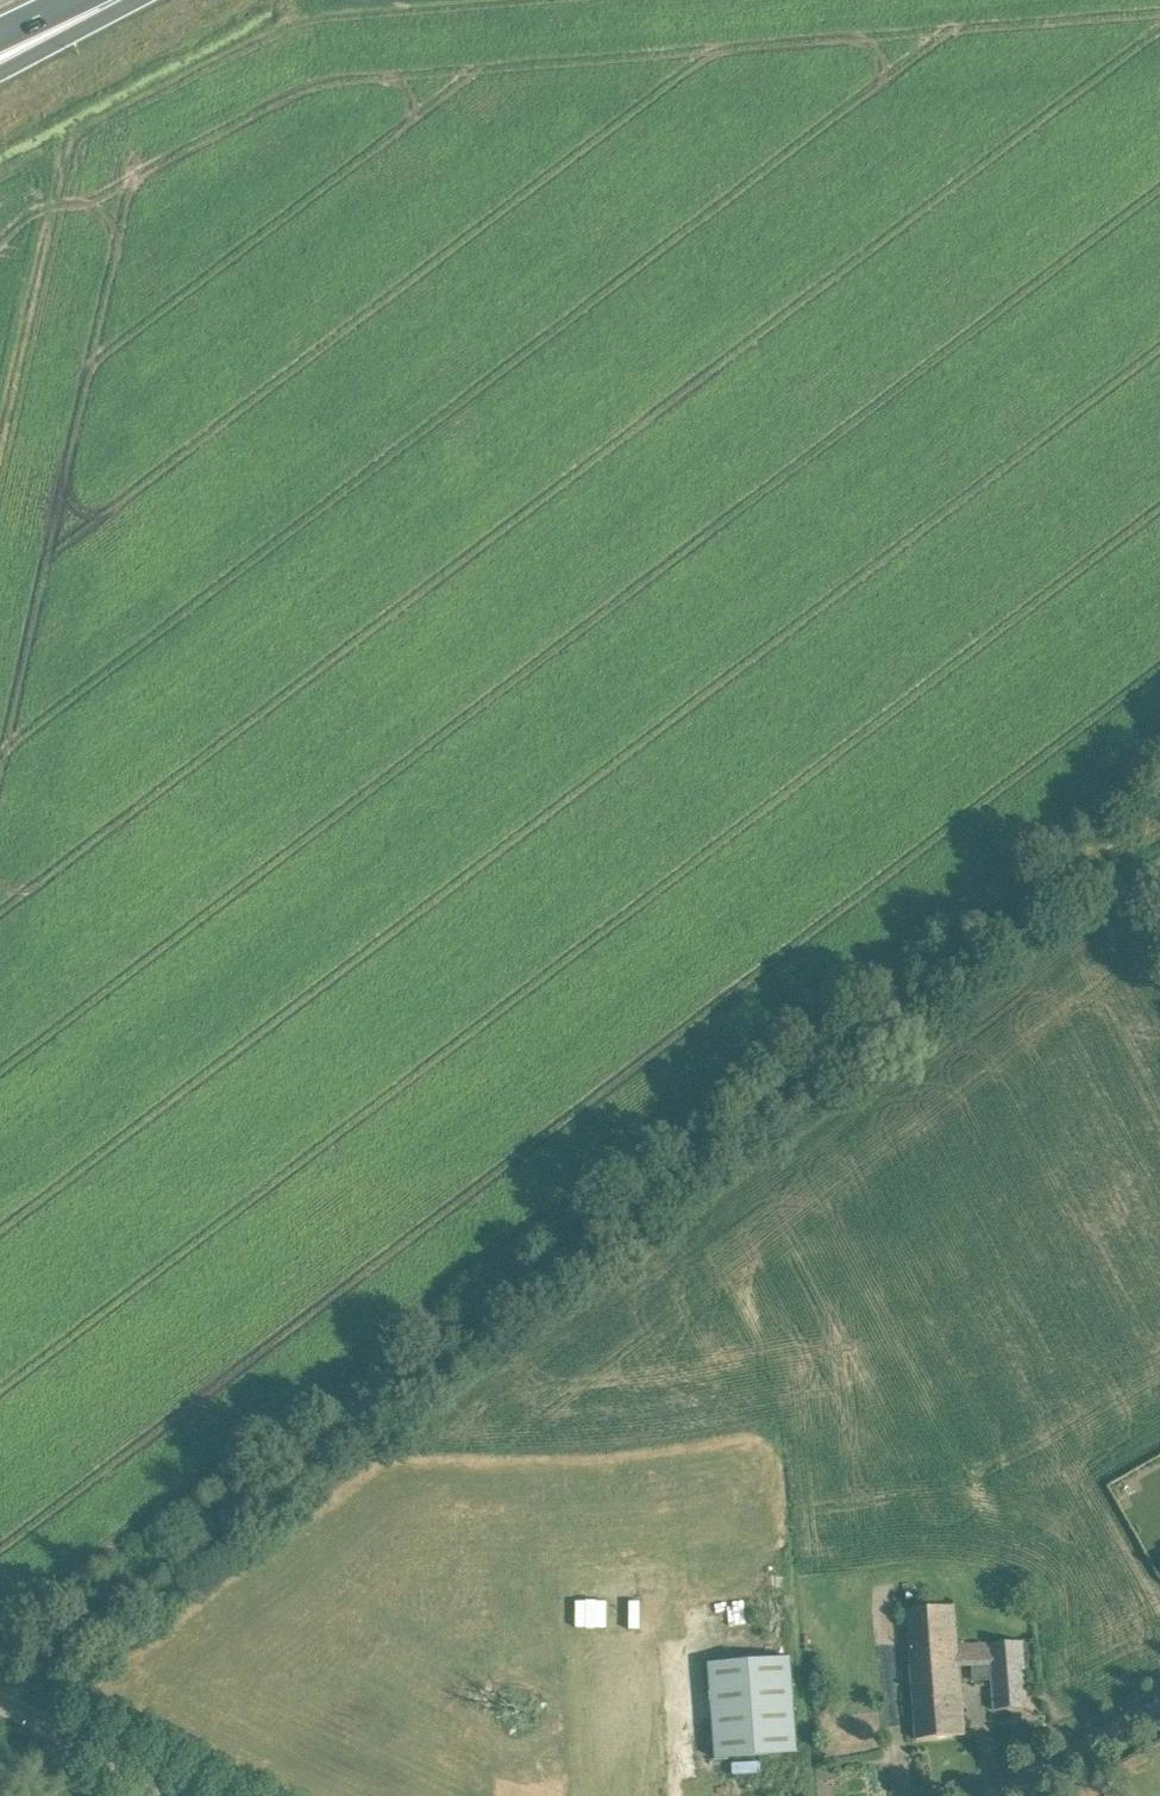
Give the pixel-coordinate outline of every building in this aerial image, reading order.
[(630,1567),(560,1572),(568,1706),(581,1705),(583,1736),(611,1734),(609,1703),(639,1702),(630,1567)] [(959,1665),(958,1645),(954,1605),(904,1609),(917,1739),(965,1735),(959,1665)] [(1023,1640),(958,1645),(959,1665),(972,1664),(974,1680),(993,1679),(995,1710),(1028,1707),(1026,1684),(1024,1653),(1032,1653),(1031,1639),(1023,1640)] [(791,1656),(708,1663),(715,1758),(799,1752),(791,1656)] [(800,1794),(798,1762),(746,1764),(747,1795),(763,1795),(800,1794)]
